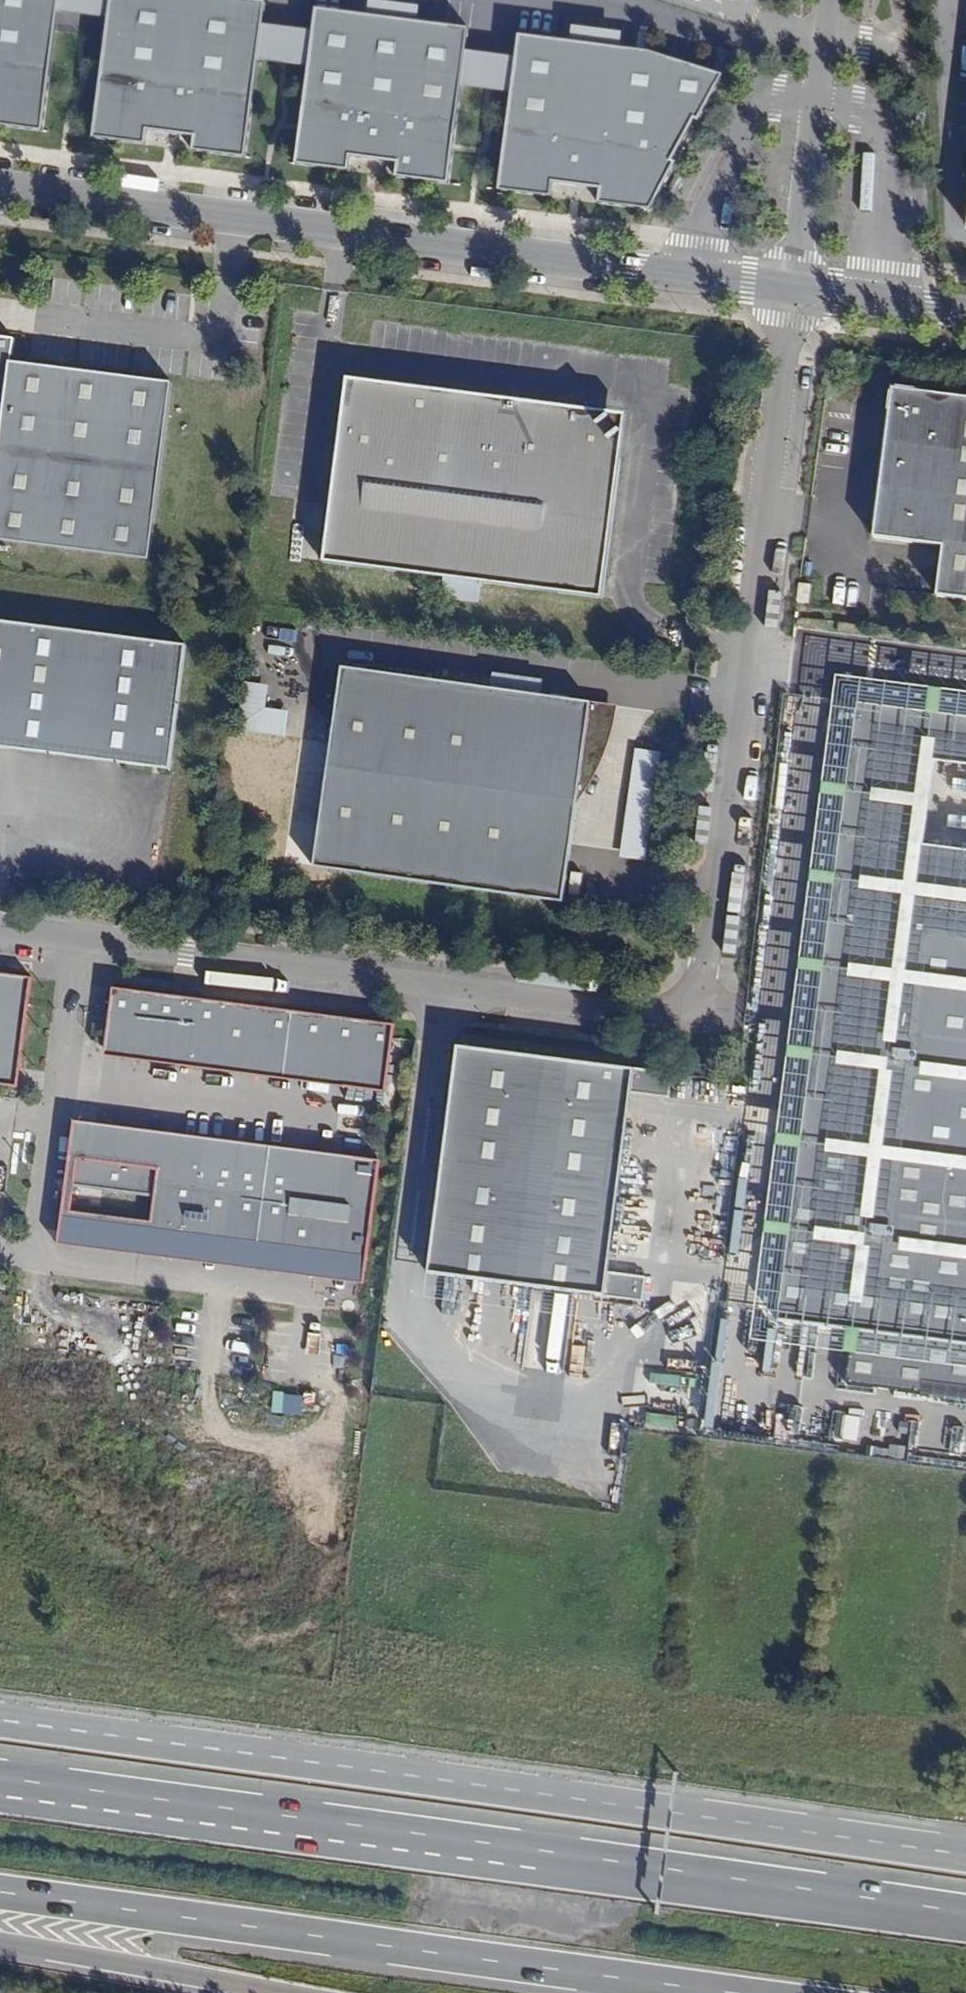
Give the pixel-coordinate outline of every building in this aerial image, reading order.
[(42,131),(58,0),(0,0),(0,125),(42,131)] [(245,159),(265,2),(249,0),(111,0),(93,139),(146,146),(148,131),(194,136),(192,153),(245,159)] [(395,179),(449,186),(469,28),(316,9),(297,165),(350,172),(351,157),(397,162),(395,179)] [(600,205),(651,210),(676,163),(672,161),(695,118),(699,121),(723,76),(649,50),(520,34),(499,191),(553,198),(554,185),(599,189),(600,205)] [(170,379),(8,358),(11,335),(0,334),(0,403),(1,403),(0,409),(0,538),(147,557),(170,379)] [(626,414),(347,378),(323,562),(445,578),(442,598),(478,602),(481,583),(603,598),(626,414)] [(893,389),(874,537),(942,547),(936,596),(965,600),(965,398),(893,389)] [(169,770),(186,646),(0,622),(0,748),(169,770)] [(564,899),(579,782),(580,781),(589,766),(597,747),(604,728),(607,712),(609,701),(565,695),(490,685),(341,666),(331,741),(311,739),(310,752),(329,754),(315,866),(564,899)] [(492,666),(490,685),(565,695),(568,675),(492,666)] [(859,705),(781,1318),(965,1342),(965,718),(859,705)] [(648,859),(663,727),(636,724),(622,856),(648,859)] [(569,880),(567,892),(630,903),(632,890),(569,880)] [(0,971),(0,1079),(13,1081),(27,974),(0,971)] [(393,1022),(111,983),(101,1048),(385,1084),(393,1022)] [(647,1277),(608,1272),(631,1093),(670,1098),(673,1073),(458,1046),(428,1274),(644,1301),(647,1277)] [(376,1157),(71,1117),(54,1239),(361,1279),(376,1157)] [(630,1204),(627,1235),(653,1238),(656,1207),(630,1204)] [(614,1310),(611,1369),(622,1370),(625,1310),(614,1310)] [(17,1350),(47,1351),(48,1325),(18,1324),(17,1350)] [(848,1378),(965,1394),(965,1364),(852,1349),(848,1378)]
